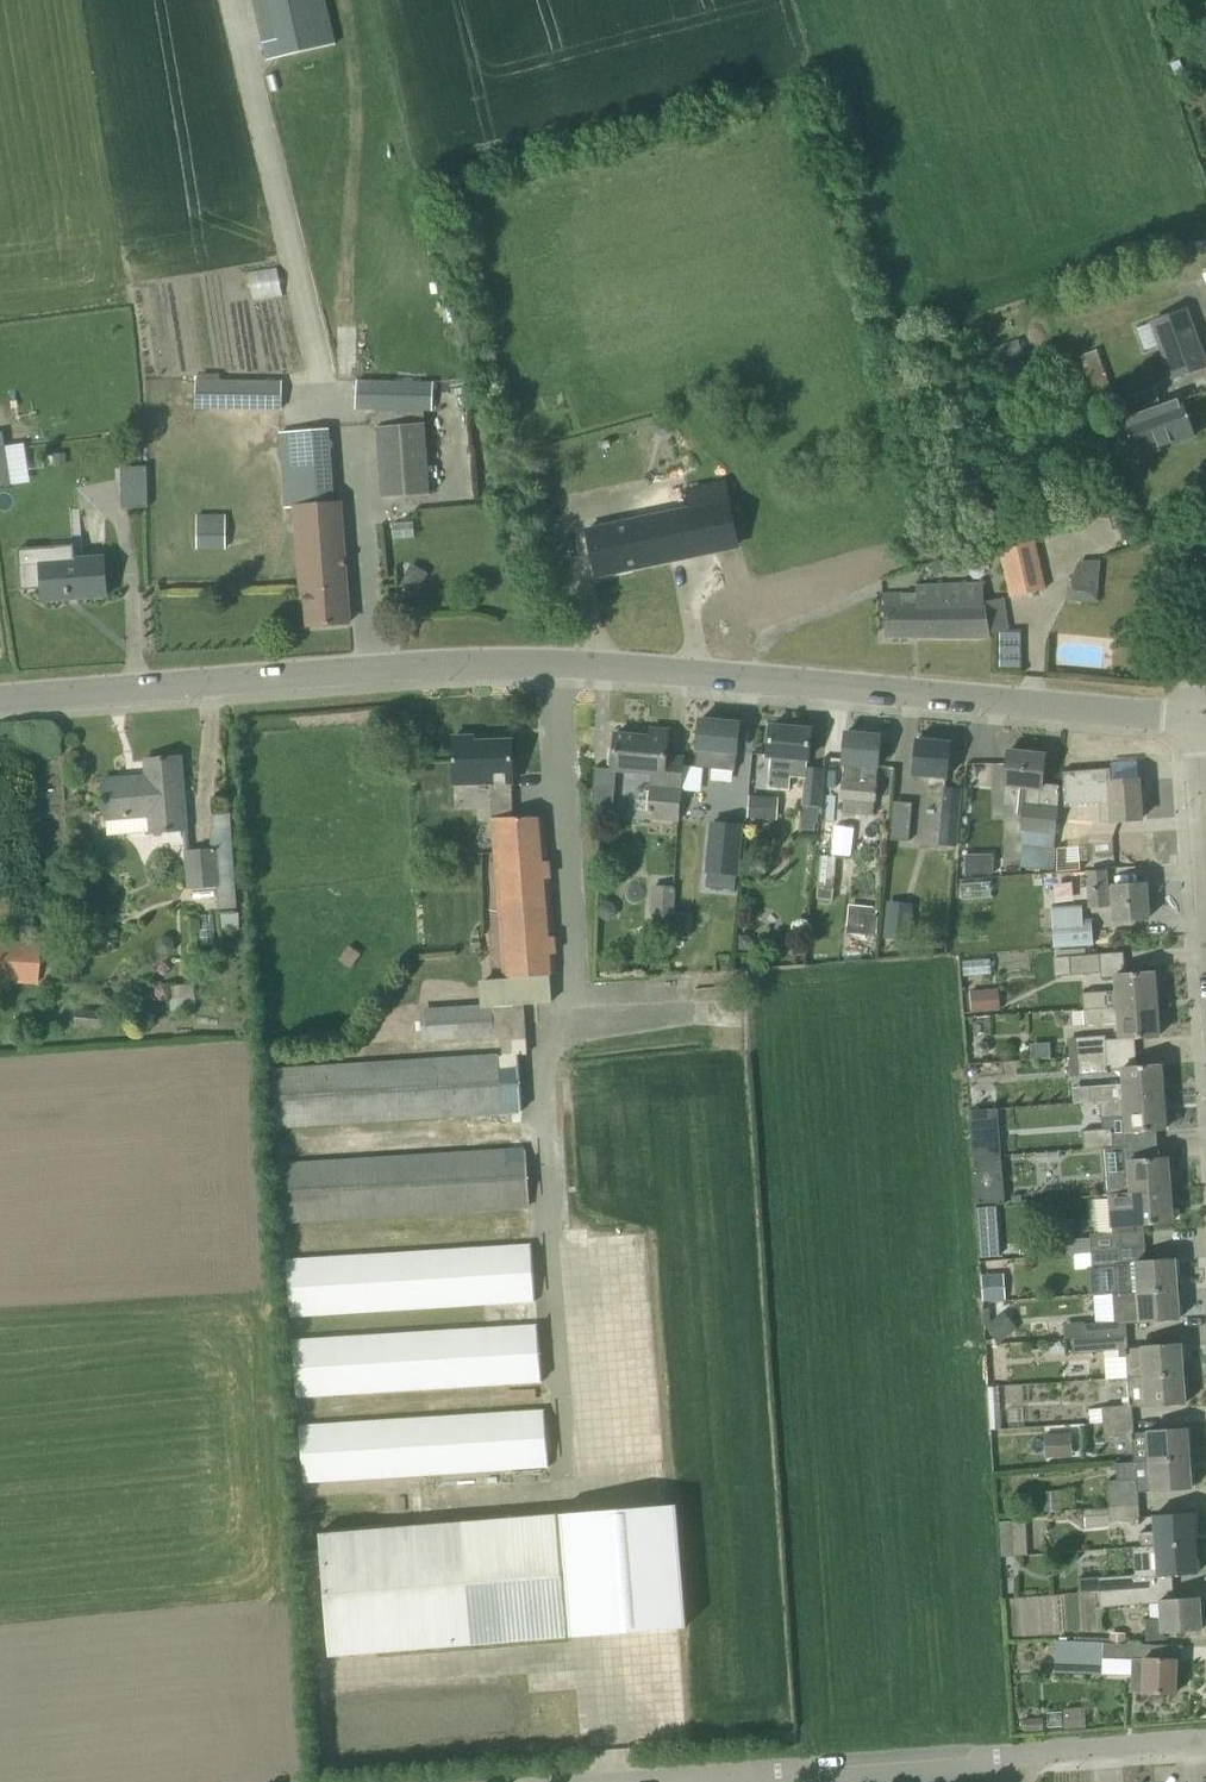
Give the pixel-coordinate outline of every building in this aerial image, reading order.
[(326,0),(255,0),(269,58),(337,46),(326,0)] [(1186,309),(1153,321),(1173,378),(1205,366),(1205,363),(1186,309)] [(196,377),(196,408),(280,409),(281,378),(196,377)] [(431,494),(425,409),(435,409),(435,381),(355,380),(355,408),(377,408),(383,497),(431,494)] [(1195,435),(1181,397),(1123,418),(1137,457),(1195,435)] [(326,429),(280,434),(286,504),(332,500),(326,429)] [(0,447),(0,486),(11,485),(5,446),(0,447)] [(55,465),(68,464),(66,452),(53,454),(55,465)] [(148,466),(122,467),(122,478),(148,478),(148,466)] [(738,545),(724,482),(688,489),(692,509),(589,531),(598,575),(738,545)] [(341,501),(298,504),(303,591),(306,591),(308,626),(350,622),(341,501)] [(224,513),(198,514),(199,547),(226,546),(224,513)] [(997,535),(1009,597),(1044,590),(1032,528),(997,535)] [(108,595),(105,557),(80,559),(79,544),(22,548),(25,589),(43,588),(44,600),(108,595)] [(942,575),(963,568),(959,556),(938,562),(942,575)] [(1079,561),(1072,580),(1071,584),(1085,585),(1083,600),(1098,601),(1099,587),(1098,587),(1101,560),(1079,561)] [(410,567),(400,585),(416,594),(426,576),(410,567)] [(917,592),(887,591),(887,636),(990,637),(990,632),(1007,629),(1002,598),(988,600),(916,599),(917,592)] [(698,766),(715,768),(736,770),(740,723),(700,719),(698,748),(700,748),(698,766)] [(816,820),(818,820),(824,768),(808,767),(811,729),(771,726),(769,755),(772,755),(769,786),(791,788),(792,776),(805,777),(800,828),(816,829),(816,820)] [(677,821),(681,782),(683,758),(667,756),(669,731),(651,729),(651,737),(616,734),(613,769),(652,772),(647,819),(677,821)] [(845,763),(843,780),(842,798),(845,798),(843,812),(874,815),(881,736),(846,732),(843,763),(845,763)] [(474,737),(454,737),(455,783),(492,782),(493,819),(504,978),(551,975),(556,974),(544,815),(513,817),(512,741),(474,742),(474,737)] [(917,739),(914,774),(930,776),(929,794),(944,796),(940,843),(957,845),(962,788),(946,787),(950,742),(917,739)] [(1020,847),(1023,847),(1053,850),(1055,832),(1058,832),(1059,814),(1057,814),(1057,813),(1058,807),(1060,785),(1054,784),(1042,783),(1043,773),(1045,754),(1009,751),(1005,784),(1026,786),(1022,830),(1020,847)] [(103,781),(106,818),(151,814),(152,832),(187,829),(181,756),(146,759),(147,777),(103,781)] [(1064,791),(1065,805),(1088,804),(1100,803),(1112,802),(1113,821),(1142,819),(1139,779),(1112,781),(1111,767),(1095,769),(1063,771),(1064,791)] [(594,779),(592,807),(613,809),(616,781),(594,779)] [(749,817),(769,819),(771,796),(750,795),(749,817)] [(896,838),(915,838),(916,801),(897,800),(896,838)] [(187,848),(188,888),(218,887),(218,907),(238,907),(231,808),(214,809),(210,847),(187,848)] [(1059,814),(1058,832),(1084,831),(1083,813),(1059,814)] [(710,821),(705,871),(708,872),(706,886),(735,888),(737,874),(740,875),(745,824),(710,821)] [(1023,847),(1021,867),(1024,868),(1051,870),(1053,850),(1023,847)] [(833,900),(838,857),(818,855),(816,886),(819,886),(817,899),(833,900)] [(1115,905),(1116,920),(1149,918),(1147,883),(1107,886),(1106,871),(1088,872),(1090,906),(1115,905)] [(650,912),(655,912),(672,914),(675,887),(653,885),(650,912)] [(877,935),(878,916),(877,916),(878,906),(850,904),(848,932),(877,935)] [(1051,907),(1052,923),(1054,947),(1094,944),(1092,920),(1084,920),(1083,905),(1051,907)] [(887,907),(884,938),(911,940),(913,910),(887,907)] [(655,920),(654,925),(671,926),(671,921),(672,914),(655,912),(655,920)] [(690,936),(691,931),(686,927),(681,925),(676,923),(675,935),(690,936)] [(739,950),(758,950),(759,939),(751,931),(739,931),(739,950)] [(36,984),(38,940),(0,939),(0,982),(36,984)] [(1100,953),(1070,955),(1072,975),(1101,972),(1100,953)] [(1154,971),(1126,974),(1116,974),(1117,989),(1083,991),(1084,1009),(1157,1004),(1154,971)] [(277,1126),(510,1108),(523,1107),(519,1054),(527,1054),(523,1004),(523,1002),(481,1005),(467,1006),(466,980),(424,983),(428,1038),(503,1033),(504,1054),(273,1069),(277,1126)] [(195,984),(170,985),(170,996),(195,995),(195,984)] [(985,990),(970,991),(971,1012),(987,1011),(985,990)] [(1119,1021),(1121,1039),(1159,1036),(1157,1004),(1084,1009),(1085,1024),(1119,1021)] [(77,1008),(75,1027),(103,1029),(104,1010),(77,1008)] [(1106,1034),(1076,1036),(1077,1056),(1106,1054),(1106,1038),(1106,1034)] [(989,1048),(986,1043),(981,1042),(976,1045),(975,1050),(978,1055),(983,1056),(988,1053),(989,1048)] [(1077,1056),(1078,1074),(1107,1074),(1106,1054),(1077,1056)] [(1091,1103),(1101,1102),(1101,1101),(1163,1096),(1161,1064),(1137,1066),(1122,1067),(1124,1085),(1091,1087),(1090,1087),(1091,1103)] [(1166,1129),(1163,1096),(1101,1101),(1101,1102),(1102,1116),(1126,1114),(1128,1132),(1166,1129)] [(1084,1149),(1113,1147),(1112,1127),(1083,1130),(1084,1149)] [(1001,1140),(973,1142),(974,1158),(1002,1156),(1001,1140)] [(525,1145),(280,1164),(284,1221),(530,1203),(525,1145)] [(1002,1156),(974,1158),(977,1204),(1005,1202),(1002,1156)] [(1130,1160),(1131,1175),(1107,1177),(1108,1194),(1170,1189),(1168,1157),(1130,1160)] [(1090,1234),(1091,1252),(1145,1248),(1143,1224),(1172,1222),(1170,1189),(1108,1194),(1107,1194),(1109,1224),(1116,1224),(1117,1232),(1090,1234)] [(997,1206),(977,1207),(978,1225),(998,1224),(997,1206)] [(999,1240),(979,1241),(980,1258),(999,1256),(999,1240)] [(533,1241),(286,1256),(290,1316),(537,1300),(533,1241)] [(1115,1265),(1117,1291),(1117,1293),(1177,1289),(1175,1258),(1146,1260),(1145,1248),(1091,1252),(1092,1267),(1115,1265)] [(1001,1273),(984,1275),(987,1301),(1004,1299),(1001,1273)] [(1125,1321),(1134,1320),(1135,1323),(1179,1319),(1177,1289),(1117,1293),(1114,1293),(1115,1322),(1125,1321)] [(1004,1311),(985,1326),(998,1343),(1017,1328),(1004,1311)] [(1086,1328),(1086,1337),(1126,1334),(1125,1321),(1115,1322),(1085,1324),(1086,1328)] [(539,1322),(293,1337),(296,1397),(543,1381),(539,1322)] [(1107,1378),(1128,1377),(1183,1373),(1181,1343),(1143,1345),(1127,1346),(1126,1334),(1086,1337),(1072,1338),(1073,1354),(1105,1351),(1107,1378)] [(1185,1404),(1183,1373),(1128,1377),(1129,1399),(1124,1400),(1124,1405),(1102,1407),(1103,1422),(1133,1420),(1132,1408),(1147,1407),(1185,1404)] [(545,1408),(299,1423),(304,1482),(550,1466),(545,1408)] [(1135,1441),(1133,1420),(1103,1422),(1104,1424),(1105,1437),(1125,1436),(1126,1442),(1135,1441)] [(1151,1461),(1189,1458),(1187,1427),(1149,1430),(1151,1461)] [(1071,1432),(1043,1434),(1044,1457),(1072,1455),(1071,1432)] [(1189,1458),(1151,1461),(1116,1463),(1117,1480),(1107,1481),(1109,1507),(1139,1504),(1138,1492),(1191,1489),(1189,1458)] [(1061,1490),(1041,1491),(1042,1511),(1063,1510),(1061,1490)] [(1139,1504),(1109,1507),(1083,1508),(1085,1527),(1111,1525),(1110,1521),(1131,1519),(1132,1525),(1140,1525),(1139,1504)] [(1155,1514),(1156,1532),(1140,1533),(1141,1547),(1158,1546),(1195,1543),(1193,1512),(1155,1514)] [(568,1636),(558,1513),(319,1533),(329,1656),(568,1636)] [(1000,1521),(1001,1556),(1027,1554),(1025,1520),(1000,1521)] [(1195,1543),(1158,1546),(1160,1576),(1197,1573),(1195,1543)] [(1079,1593),(1092,1593),(1145,1589),(1144,1577),(1078,1582),(1079,1593)] [(1092,1593),(1093,1608),(1146,1604),(1145,1589),(1092,1593)] [(1162,1599),(1163,1617),(1144,1619),(1146,1640),(1164,1639),(1164,1632),(1202,1630),(1199,1596),(1162,1599)] [(1109,1642),(1125,1642),(1126,1632),(1110,1631),(1109,1638),(1109,1642)] [(1056,1641),(1056,1645),(1055,1673),(1103,1674),(1103,1657),(1132,1658),(1131,1691),(1176,1693),(1178,1659),(1157,1658),(1158,1645),(1125,1643),(1109,1642),(1109,1643),(1056,1641)] [(1085,1714),(1066,1715),(1066,1726),(1085,1725),(1085,1714)] [(1042,1717),(1022,1719),(1023,1730),(1043,1729),(1042,1717)]
